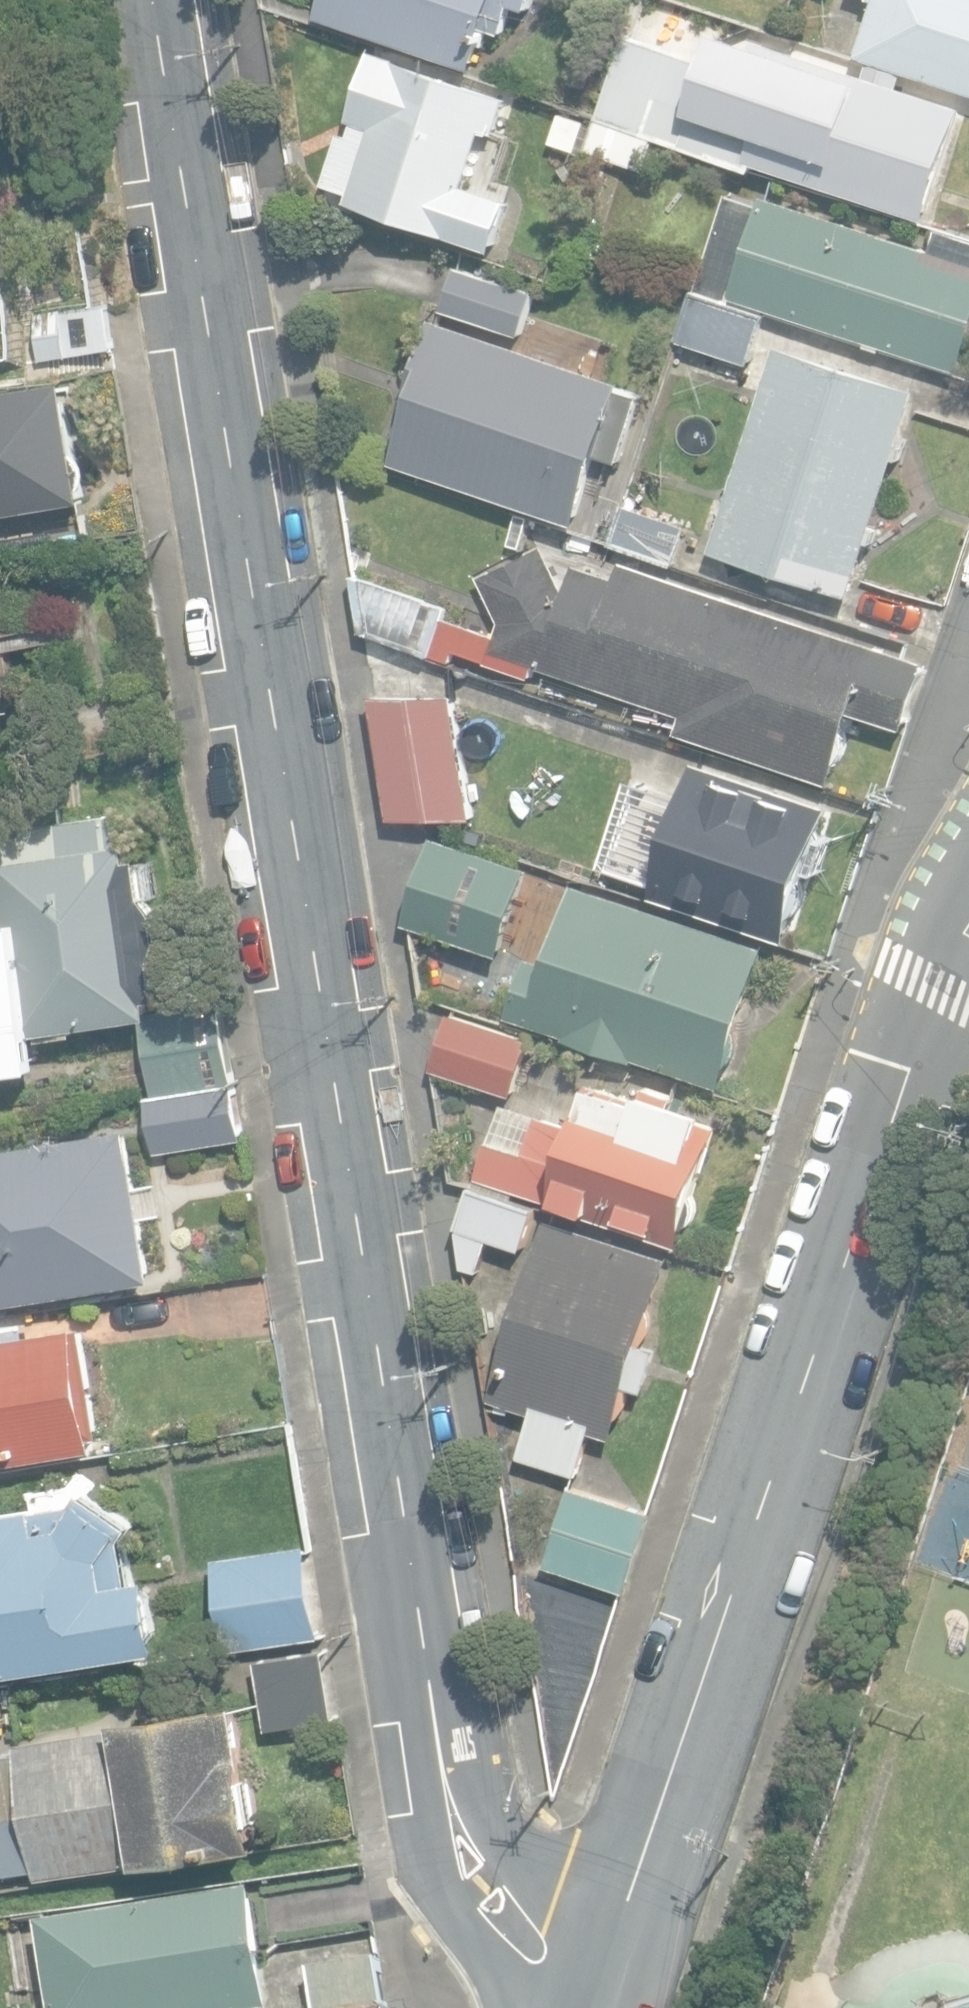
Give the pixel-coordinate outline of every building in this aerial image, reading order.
[(479,69),(491,30),(503,34),(508,18),(510,18),(514,4),(530,9),(533,0),(323,0),(318,17),(479,69)] [(968,92),(968,0),(878,0),(860,57),(968,92)] [(757,42),(720,30),(709,63),(624,36),(597,120),(752,169),(754,162),(928,218),(965,105),(900,84),(904,73),(871,63),(867,74),(758,39),(757,42)] [(348,202),(495,250),(512,199),(467,185),(485,129),(499,134),(511,96),(372,51),(350,119),(351,119),(357,121),(353,136),(342,132),(325,183),(351,191),(348,202)] [(551,145),(585,156),(597,116),(564,106),(563,105),(551,145)] [(600,127),(593,154),(650,171),(657,144),(600,127)] [(728,194),(698,288),(961,370),(968,344),(968,239),(937,229),(931,249),(763,196),(761,204),(728,194)] [(443,310),(522,335),(536,292),(458,267),(457,266),(443,310)] [(679,339),(750,363),(766,314),(695,291),(680,338),(679,339)] [(37,318),(43,359),(110,350),(107,308),(37,318)] [(394,462),(579,524),(626,382),(435,318),(405,409),(412,410),(394,462)] [(715,553),(855,597),(872,544),(876,545),(881,530),(878,529),(899,459),(903,460),(908,446),(904,445),(921,391),(780,346),(715,553)] [(88,499),(69,381),(0,392),(0,513),(88,499)] [(612,544),(676,566),(689,527),(625,506),(612,544)] [(504,621),(499,637),(490,661),(489,665),(533,678),(536,667),(685,717),(680,732),(832,783),(856,712),(908,730),(910,722),(938,732),(957,677),(928,667),(929,665),(623,561),(617,578),(576,564),(567,591),(545,548),(481,578),(504,621)] [(365,631),(436,655),(447,620),(450,609),(354,576),(365,631)] [(499,637),(447,620),(436,655),(454,661),(457,651),(490,661),(499,637)] [(540,698),(514,690),(509,707),(535,715),(540,698)] [(395,816),(468,821),(452,701),(377,702),(395,816)] [(654,898),(789,941),(833,805),(698,762),(688,793),(631,775),(600,871),(657,889),(654,898)] [(45,1039),(80,1034),(79,1028),(158,1018),(156,1000),(166,999),(162,958),(167,944),(164,911),(152,898),(148,859),(136,859),(133,841),(126,843),(123,814),(60,822),(64,853),(4,864),(20,967),(0,970),(0,1037),(44,1035),(45,1039)] [(407,923),(503,956),(532,869),(436,837),(407,923)] [(636,1057),(725,1085),(770,945),(576,883),(551,962),(530,955),(511,1016),(570,1034),(568,1039),(635,1060),(636,1057)] [(145,1027),(157,1097),(236,1083),(224,1013),(145,1027)] [(432,1060),(505,1087),(519,1049),(447,1023),(446,1023),(432,1060)] [(493,1137),(480,1177),(687,1246),(728,1120),(714,1115),(719,1101),(651,1079),(648,1090),(593,1072),(577,1121),(543,1110),(530,1149),(493,1137)] [(156,1151),(243,1138),(235,1086),(149,1099),(156,1151)] [(158,1279),(138,1157),(133,1128),(91,1135),(0,1150),(0,1305),(158,1279)] [(492,1237),(524,1248),(538,1210),(476,1188),(462,1226),(463,1226),(482,1233),(492,1237)] [(521,1453),(579,1472),(593,1430),(615,1437),(632,1386),(646,1390),(660,1348),(644,1343),(672,1258),(550,1218),(492,1397),(535,1411),(521,1453)] [(467,1265),(481,1270),(492,1237),(463,1227),(461,1230),(467,1265)] [(99,1447),(79,1325),(9,1337),(6,1322),(0,1323),(0,1463),(99,1447)] [(546,1564),(628,1592),(655,1511),(573,1483),(573,1485),(546,1564)] [(168,1647),(157,1575),(156,1575),(136,1578),(128,1533),(137,1523),(88,1490),(80,1499),(0,1512),(0,1674),(168,1647)] [(309,1544),(217,1559),(233,1655),(325,1639),(309,1544)] [(258,1657),(268,1730),(340,1720),(330,1646),(258,1657)] [(40,1867),(41,1872),(264,1842),(245,1699),(124,1715),(125,1727),(19,1742),(21,1752),(4,1754),(12,1814),(0,1815),(0,1873),(40,1867)] [(54,2007),(274,2007),(255,1889),(40,1923),(54,2007)] [(318,2007),(366,2007),(387,2004),(379,1957),(312,1969),(311,1969),(318,2007)]
